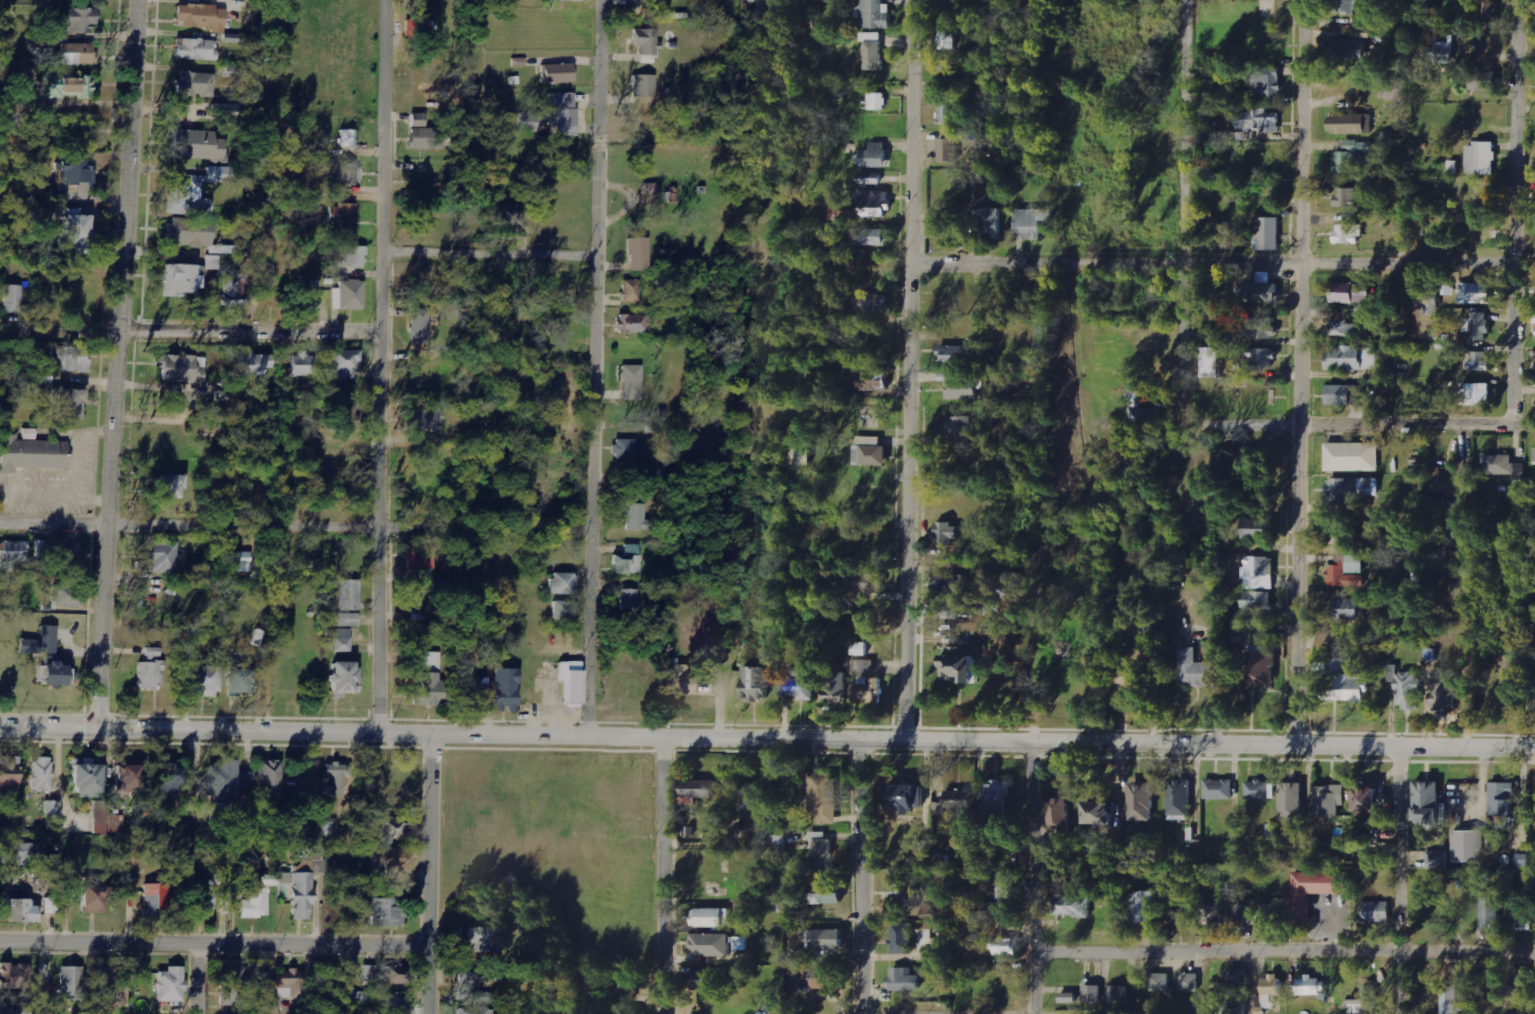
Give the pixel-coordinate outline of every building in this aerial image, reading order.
[(891,28),(892,4),(884,4),(884,0),(862,0),(862,3),(855,3),(855,17),(861,17),(861,28),(891,28)] [(1335,13),(1359,14),(1359,0),(1335,0),(1335,13)] [(1495,14),(1493,1),(1483,2),(1485,16),(1495,14)] [(178,4),(177,28),(225,30),(226,10),(216,9),(217,5),(178,4)] [(98,25),(97,8),(69,9),(69,22),(64,22),(65,34),(93,33),(92,25),(98,25)] [(430,18),(406,19),(407,38),(431,36),(430,18)] [(637,56),(659,55),(658,29),(637,29),(637,56)] [(957,31),(940,31),(939,49),(956,49),(957,31)] [(883,32),(861,33),(861,41),(865,41),(865,71),(883,70),(883,32)] [(217,40),(176,39),(176,60),(216,61),(217,40)] [(1366,40),(1335,40),(1334,58),(1366,59),(1366,40)] [(1454,63),(1453,42),(1436,43),(1437,63),(1454,63)] [(61,44),(61,65),(93,64),(92,43),(61,44)] [(574,83),(574,64),(542,65),(542,84),(574,83)] [(957,78),(958,66),(941,65),(940,78),(957,78)] [(1252,94),(1282,95),(1282,68),(1260,67),(1260,77),(1252,77),(1252,94)] [(176,80),(176,96),(213,97),(214,73),(181,73),(181,81),(176,80)] [(656,75),(634,75),(634,97),(655,98),(656,75)] [(43,99),(63,99),(63,97),(91,97),(90,77),(42,77),(43,99)] [(869,110),(887,109),(886,93),(868,93),(869,110)] [(577,94),(551,94),(551,127),(560,127),(560,136),(577,136),(577,94)] [(960,124),(961,102),(940,102),(940,124),(960,124)] [(239,120),(239,105),(213,104),(212,120),(239,120)] [(1280,130),(1280,112),(1268,113),(1268,110),(1237,111),(1238,131),(1280,130)] [(538,131),(539,113),(521,113),(521,131),(538,131)] [(444,150),(444,130),(426,130),(426,115),(412,114),(412,149),(444,150)] [(1330,134),(1371,133),(1371,114),(1330,115),(1330,134)] [(172,158),(211,159),(211,163),(225,163),(226,139),(215,139),(215,131),(173,130),(172,158)] [(356,130),(341,130),(341,148),(356,148),(356,130)] [(940,162),(958,163),(959,139),(941,138),(940,162)] [(1335,173),(1360,173),(1360,153),(1373,153),(1373,141),(1344,141),(1345,152),(1335,152),(1335,173)] [(888,167),(887,142),(870,142),(870,150),(859,150),(859,167),(888,167)] [(1469,174),(1496,174),(1496,143),(1468,143),(1469,174)] [(63,185),(93,185),(93,160),(60,161),(60,172),(63,172),(63,185)] [(1458,174),(1458,161),(1449,161),(1449,174),(1458,174)] [(360,184),(360,163),(330,163),(331,185),(360,184)] [(231,167),(208,167),(207,182),(231,183),(231,167)] [(212,199),(201,199),(201,177),(180,177),(180,189),(169,189),(169,214),(212,215),(212,199)] [(996,178),(997,193),(1007,192),(1006,178),(996,178)] [(656,183),(643,184),(643,195),(657,195),(656,183)] [(52,204),(67,204),(67,187),(52,187),(52,204)] [(1358,188),(1336,189),(1336,206),(1358,206),(1358,188)] [(861,216),(890,217),(890,191),(862,190),(861,216)] [(525,227),(524,204),(501,205),(502,227),(525,227)] [(329,223),(341,224),(341,232),(355,233),(356,206),(330,205),(329,223)] [(1016,210),(1016,240),(1043,239),(1042,221),(1054,220),(1054,209),(1016,210)] [(168,246),(213,247),(213,221),(168,220),(168,246)] [(1336,243),(1361,244),(1362,225),(1336,224),(1336,243)] [(886,246),(887,229),(858,228),(857,245),(886,246)] [(955,247),(955,228),(941,228),(940,247),(955,247)] [(629,239),(630,272),(650,271),(650,238),(629,239)] [(365,247),(348,247),(348,268),(365,268),(365,247)] [(164,297),(185,298),(185,294),(200,294),(201,266),(165,265),(164,297)] [(224,276),(224,306),(245,306),(245,276),(224,276)] [(318,310),(318,280),(299,280),(299,310),(318,310)] [(364,281),(339,281),(339,289),(333,289),(333,311),(364,310),(364,281)] [(640,303),(640,281),(623,281),(623,303),(640,303)] [(1369,303),(1370,284),(1332,283),(1332,303),(1369,303)] [(1459,303),(1494,304),(1494,284),(1459,283),(1459,303)] [(4,313),(22,314),(23,286),(5,285),(4,313)] [(857,310),(888,310),(888,294),(857,293),(857,310)] [(430,344),(430,308),(411,309),(412,344),(430,344)] [(1465,318),(1464,332),(1469,332),(1469,339),(1489,340),(1490,313),(1472,312),(1471,319),(1465,318)] [(650,333),(650,316),(619,315),(619,333),(650,333)] [(1246,339),(1277,338),(1276,318),(1246,318),(1246,339)] [(1330,335),(1356,336),(1356,324),(1346,323),(1346,319),(1330,319),(1330,335)] [(976,346),(940,346),(939,365),(975,366),(976,346)] [(89,373),(90,360),(87,360),(87,349),(54,347),(54,366),(62,366),(62,372),(76,373),(89,373)] [(1206,378),(1226,378),(1225,347),(1205,348),(1206,378)] [(1329,370),(1377,370),(1378,347),(1329,347),(1329,370)] [(1276,348),(1247,349),(1247,371),(1274,371),(1274,360),(1276,360),(1276,348)] [(272,355),(252,355),(252,351),(242,350),(242,376),(265,377),(265,369),(272,369),(272,355)] [(360,370),(360,351),(331,351),(332,381),(355,381),(355,370),(360,370)] [(1470,370),(1490,370),(1490,351),(1470,352),(1470,370)] [(291,376),(312,377),(313,355),(292,354),(291,376)] [(205,383),(205,357),(162,356),(162,382),(205,383)] [(643,366),(623,365),(622,400),(642,401),(643,366)] [(888,391),(888,378),(883,378),(883,371),(860,370),(859,390),(888,391)] [(947,399),(978,398),(977,377),(947,378),(947,399)] [(1491,383),(1463,384),(1463,404),(1491,404),(1491,383)] [(1364,405),(1364,385),(1329,385),(1328,404),(1364,405)] [(84,391),(56,390),(55,419),(83,419),(84,391)] [(1140,408),(1141,390),(1131,390),(1130,425),(1160,426),(1161,409),(1140,408)] [(343,432),(357,432),(357,404),(342,405),(343,432)] [(438,431),(438,424),(442,424),(442,409),(413,409),(412,431),(438,431)] [(970,416),(948,417),(949,444),(971,443),(970,416)] [(17,468),(68,470),(69,442),(17,441),(17,436),(2,435),(1,474),(17,474),(17,468)] [(882,436),(856,436),(856,466),(889,465),(889,446),(882,446),(882,436)] [(616,460),(636,460),(637,440),(617,440),(616,460)] [(791,465),(811,465),(812,441),(792,440),(791,465)] [(1327,471),(1380,471),(1380,443),(1327,443),(1327,471)] [(1514,474),(1514,455),(1486,455),(1486,474),(1514,474)] [(1430,492),(1447,492),(1447,496),(1459,496),(1459,471),(1441,472),(1441,467),(1430,467),(1430,492)] [(182,499),(183,476),(158,476),(157,499),(182,499)] [(1360,495),(1379,496),(1380,478),(1329,478),(1329,502),(1360,502),(1360,495)] [(626,530),(648,531),(648,520),(645,520),(645,503),(627,503),(626,530)] [(1245,520),(1245,540),(1270,539),(1270,519),(1245,520)] [(959,538),(958,523),(936,524),(937,546),(952,545),(952,539),(959,538)] [(83,567),(81,537),(56,539),(57,551),(45,551),(44,541),(34,541),(35,562),(47,561),(47,565),(56,564),(56,569),(83,567)] [(14,573),(14,563),(27,562),(27,542),(0,543),(0,573),(14,573)] [(145,565),(151,565),(150,574),(177,574),(178,544),(145,543),(145,565)] [(640,573),(640,546),(626,546),(626,556),(615,556),(615,574),(640,573)] [(409,547),(409,571),(434,571),(435,548),(409,547)] [(251,553),(228,552),(228,564),(234,564),(234,572),(250,573),(251,553)] [(1328,587),(1364,587),(1364,574),(1364,555),(1339,555),(1339,565),(1329,565),(1328,587)] [(1245,588),(1275,589),(1275,557),(1246,557),(1245,588)] [(575,594),(575,573),(551,574),(552,595),(575,594)] [(881,593),(881,574),(847,574),(847,592),(881,593)] [(935,575),(935,590),(959,590),(959,575),(935,575)] [(361,580),(340,581),(341,611),(361,610),(361,580)] [(54,585),(53,606),(81,607),(82,586),(54,585)] [(621,611),(637,611),(638,589),(621,589),(621,611)] [(412,591),(412,621),(427,621),(426,591),(412,591)] [(1244,610),(1272,610),(1272,592),(1244,591),(1244,610)] [(1337,620),(1361,619),(1360,599),(1336,599),(1337,620)] [(554,621),(576,621),(577,602),(554,601),(554,621)] [(960,619),(961,604),(944,603),(943,618),(960,619)] [(360,614),(338,614),(337,627),(359,627),(360,614)] [(58,626),(41,626),(41,640),(21,639),(20,653),(44,654),(44,666),(38,666),(38,684),(71,684),(72,666),(58,666),(58,626)] [(352,651),(352,629),(327,629),(327,640),(335,640),(335,651),(352,651)] [(868,656),(868,643),(854,643),(854,656),(868,656)] [(971,655),(971,647),(947,648),(947,656),(971,655)] [(1218,687),(1219,663),(1197,663),(1197,647),(1181,647),(1180,686),(1218,687)] [(1250,689),(1276,690),(1276,653),(1250,652),(1250,689)] [(423,671),(440,671),(440,653),(423,653),(423,671)] [(948,681),(966,681),(966,685),(978,684),(977,657),(947,657),(948,681)] [(875,675),(875,660),(853,660),(853,674),(875,675)] [(1324,701),(1365,701),(1365,693),(1369,693),(1369,673),(1343,673),(1343,660),(1315,660),(1315,674),(1329,674),(1329,683),(1324,683),(1324,701)] [(163,662),(139,661),(138,688),(162,688),(163,662)] [(561,682),(566,682),(567,705),(583,705),(582,662),(560,663),(561,682)] [(358,664),(332,663),(331,694),(357,695),(358,664)] [(191,665),(191,697),(217,697),(218,666),(191,665)] [(1388,665),(1389,681),(1397,681),(1397,665),(1388,665)] [(667,695),(695,695),(695,676),(690,676),(690,666),(672,666),(672,675),(667,675),(667,695)] [(782,696),(799,696),(799,700),(815,701),(816,674),(809,674),(809,667),(789,666),(789,676),(782,676),(782,696)] [(770,667),(745,667),(744,700),(769,701),(770,667)] [(228,695),(253,694),(253,669),(227,670),(228,695)] [(495,711),(518,711),(519,670),(496,670),(495,711)] [(824,671),(825,702),(847,702),(846,671),(824,671)] [(1433,710),(1455,710),(1455,671),(1433,671),(1433,710)] [(1419,709),(1420,673),(1398,672),(1397,709),(1419,709)] [(442,674),(422,673),(421,690),(414,690),(413,706),(434,707),(435,701),(441,701),(442,674)] [(883,678),(862,677),(862,684),(854,684),(853,702),(883,703),(883,678)] [(462,706),(488,707),(489,678),(463,678),(462,706)] [(52,792),(53,757),(32,757),(31,792),(52,792)] [(74,798),(101,798),(101,759),(74,759),(74,798)] [(115,791),(142,790),(141,760),(114,761),(115,791)] [(281,760),(258,761),(259,797),(282,796),(281,760)] [(19,762),(0,761),(0,791),(18,792),(19,762)] [(207,761),(208,800),(237,799),(237,761),(207,761)] [(180,768),(173,768),(173,762),(159,762),(159,794),(181,794),(180,768)] [(345,797),(345,764),(325,763),(325,776),(333,777),(333,797),(345,797)] [(818,823),(839,823),(838,773),(810,774),(811,816),(818,816),(818,823)] [(1170,820),(1192,820),(1191,779),(1169,780),(1170,820)] [(1205,799),(1234,799),(1234,780),(1205,779),(1205,799)] [(715,780),(684,780),(684,804),(697,804),(698,798),(715,798),(715,780)] [(1009,820),(1009,781),(994,780),(994,785),(985,784),(984,819),(1009,820)] [(1246,800),(1275,799),(1275,781),(1246,781),(1246,800)] [(1441,826),(1442,782),(1417,782),(1416,826),(1441,826)] [(744,809),(761,810),(762,784),(746,783),(744,809)] [(1281,820),(1303,821),(1304,783),(1282,783),(1281,820)] [(1491,816),(1515,816),(1516,783),(1491,783),(1491,816)] [(1154,821),(1154,784),(1131,784),(1130,821),(1154,821)] [(925,808),(925,785),(892,786),(892,814),(916,813),(916,809),(925,808)] [(1340,818),(1340,802),(1345,802),(1346,786),(1317,785),(1316,818),(1340,818)] [(1380,789),(1357,788),(1357,812),(1380,813),(1380,789)] [(45,815),(61,815),(61,801),(45,800),(45,815)] [(94,834),(124,833),(123,815),(107,815),(107,801),(93,801),(94,834)] [(945,802),(934,802),(934,816),(945,815),(945,802)] [(1087,803),(1087,826),(1115,826),(1115,802),(1087,803)] [(409,838),(409,816),(375,817),(375,839),(409,838)] [(1454,862),(1485,862),(1486,832),(1454,831),(1454,862)] [(772,848),(787,849),(787,833),(773,833),(772,848)] [(814,868),(834,869),(835,839),(821,838),(821,833),(817,833),(817,839),(814,839),(814,868)] [(0,843),(0,861),(18,861),(18,865),(39,865),(39,844),(0,843)] [(373,848),(373,869),(394,868),(394,872),(411,871),(410,847),(373,848)] [(1447,868),(1447,851),(1427,852),(1428,868),(1447,868)] [(1532,854),(1519,854),(1519,866),(1532,866),(1532,854)] [(1012,899),(1013,871),(997,871),(996,899),(1012,899)] [(313,873),(293,872),(291,919),(312,920),(313,873)] [(1290,873),(1290,914),(1308,914),(1308,896),(1349,896),(1349,873),(1290,873)] [(1068,877),(1054,877),(1054,887),(1068,887),(1068,877)] [(213,915),(213,882),(193,882),(193,915),(213,915)] [(891,882),(892,899),(926,899),(925,882),(891,882)] [(168,884),(145,883),(144,917),(168,918),(168,884)] [(813,883),(813,903),(843,903),(843,883),(813,883)] [(105,886),(83,885),(83,913),(105,914),(105,886)] [(268,918),(268,888),(250,888),(250,900),(241,900),(240,917),(268,918)] [(1156,891),(1131,891),(1132,922),(1157,922),(1156,891)] [(1498,893),(1481,893),(1482,926),(1499,925),(1498,893)] [(1091,916),(1091,897),(1055,896),(1054,915),(1091,916)] [(58,914),(59,899),(45,898),(45,914),(58,914)] [(379,926),(402,926),(401,898),(369,898),(369,918),(378,918),(379,926)] [(37,922),(37,905),(31,905),(31,899),(5,899),(5,921),(37,922)] [(1362,921),(1390,921),(1390,901),(1362,901),(1362,921)] [(1013,920),(1013,903),(988,902),(988,919),(1013,920)] [(1233,922),(1251,922),(1251,903),(1232,904),(1233,922)] [(1262,903),(1261,920),(1280,922),(1281,905),(1262,903)] [(1202,923),(1222,923),(1222,905),(1202,905),(1202,923)] [(729,927),(729,908),(693,908),(693,926),(729,927)] [(1510,909),(1510,929),(1532,929),(1532,909),(1510,909)] [(912,953),(911,922),(892,923),(893,954),(912,953)] [(499,928),(467,927),(466,943),(473,944),(473,950),(506,951),(506,936),(498,936),(499,928)] [(843,929),(807,930),(807,949),(843,948),(843,929)] [(693,955),(730,955),(730,933),(693,933),(693,955)] [(734,949),(747,950),(747,937),(734,936),(734,949)] [(992,955),(1017,955),(1017,938),(993,938),(992,955)] [(11,965),(11,963),(0,963),(0,978),(0,989),(29,989),(28,964),(11,965)] [(41,983),(52,983),(52,964),(42,963),(41,983)] [(364,983),(379,982),(378,965),(363,966),(364,983)] [(61,966),(60,1000),(83,1000),(84,967),(61,966)] [(157,1001),(184,1002),(185,967),(168,966),(168,972),(158,971),(157,1001)] [(405,985),(406,967),(384,966),(384,984),(405,985)] [(126,967),(101,967),(101,1007),(126,1006),(126,967)] [(247,1006),(248,968),(222,967),(221,1005),(247,1006)] [(912,967),(890,967),(890,990),(921,990),(921,974),(913,974),(912,967)] [(1249,969),(1230,968),(1229,987),(1248,989),(1249,969)] [(303,971),(278,970),(278,997),(302,997),(303,971)] [(814,988),(831,988),(830,970),(813,971),(814,988)] [(1199,972),(1180,973),(1181,991),(1200,990),(1199,972)] [(480,973),(460,973),(460,1002),(493,1003),(493,993),(480,993),(480,973)] [(1170,991),(1169,973),(1151,973),(1151,991),(1170,991)] [(1266,1008),(1275,1008),(1274,995),(1282,995),(1282,975),(1263,976),(1263,996),(1257,996),(1257,1013),(1267,1013),(1266,1008)] [(1441,1013),(1451,1013),(1469,1013),(1470,975),(1449,975),(1449,993),(1441,993),(1441,1013)] [(1299,995),(1326,994),(1326,980),(1314,980),(1314,976),(1298,976),(1299,995)] [(1532,978),(1514,978),(1513,1000),(1532,1001),(1532,978)] [(1102,1002),(1102,985),(1084,984),(1084,1002),(1102,1002)] [(1108,1002),(1128,1002),(1128,985),(1108,985),(1108,1002)] [(1351,994),(1351,1004),(1363,1004),(1363,1013),(1377,1013),(1376,985),(1363,986),(1363,994),(1351,994)] [(1060,1002),(1077,1003),(1077,993),(1061,992),(1060,1002)] [(411,996),(382,997),(382,1013),(411,1013),(411,996)] [(1222,1002),(1223,1013),(1248,1013),(1247,1000),(1222,1002)] [(29,1004),(0,1004),(0,1013),(29,1013),(29,1004)]
